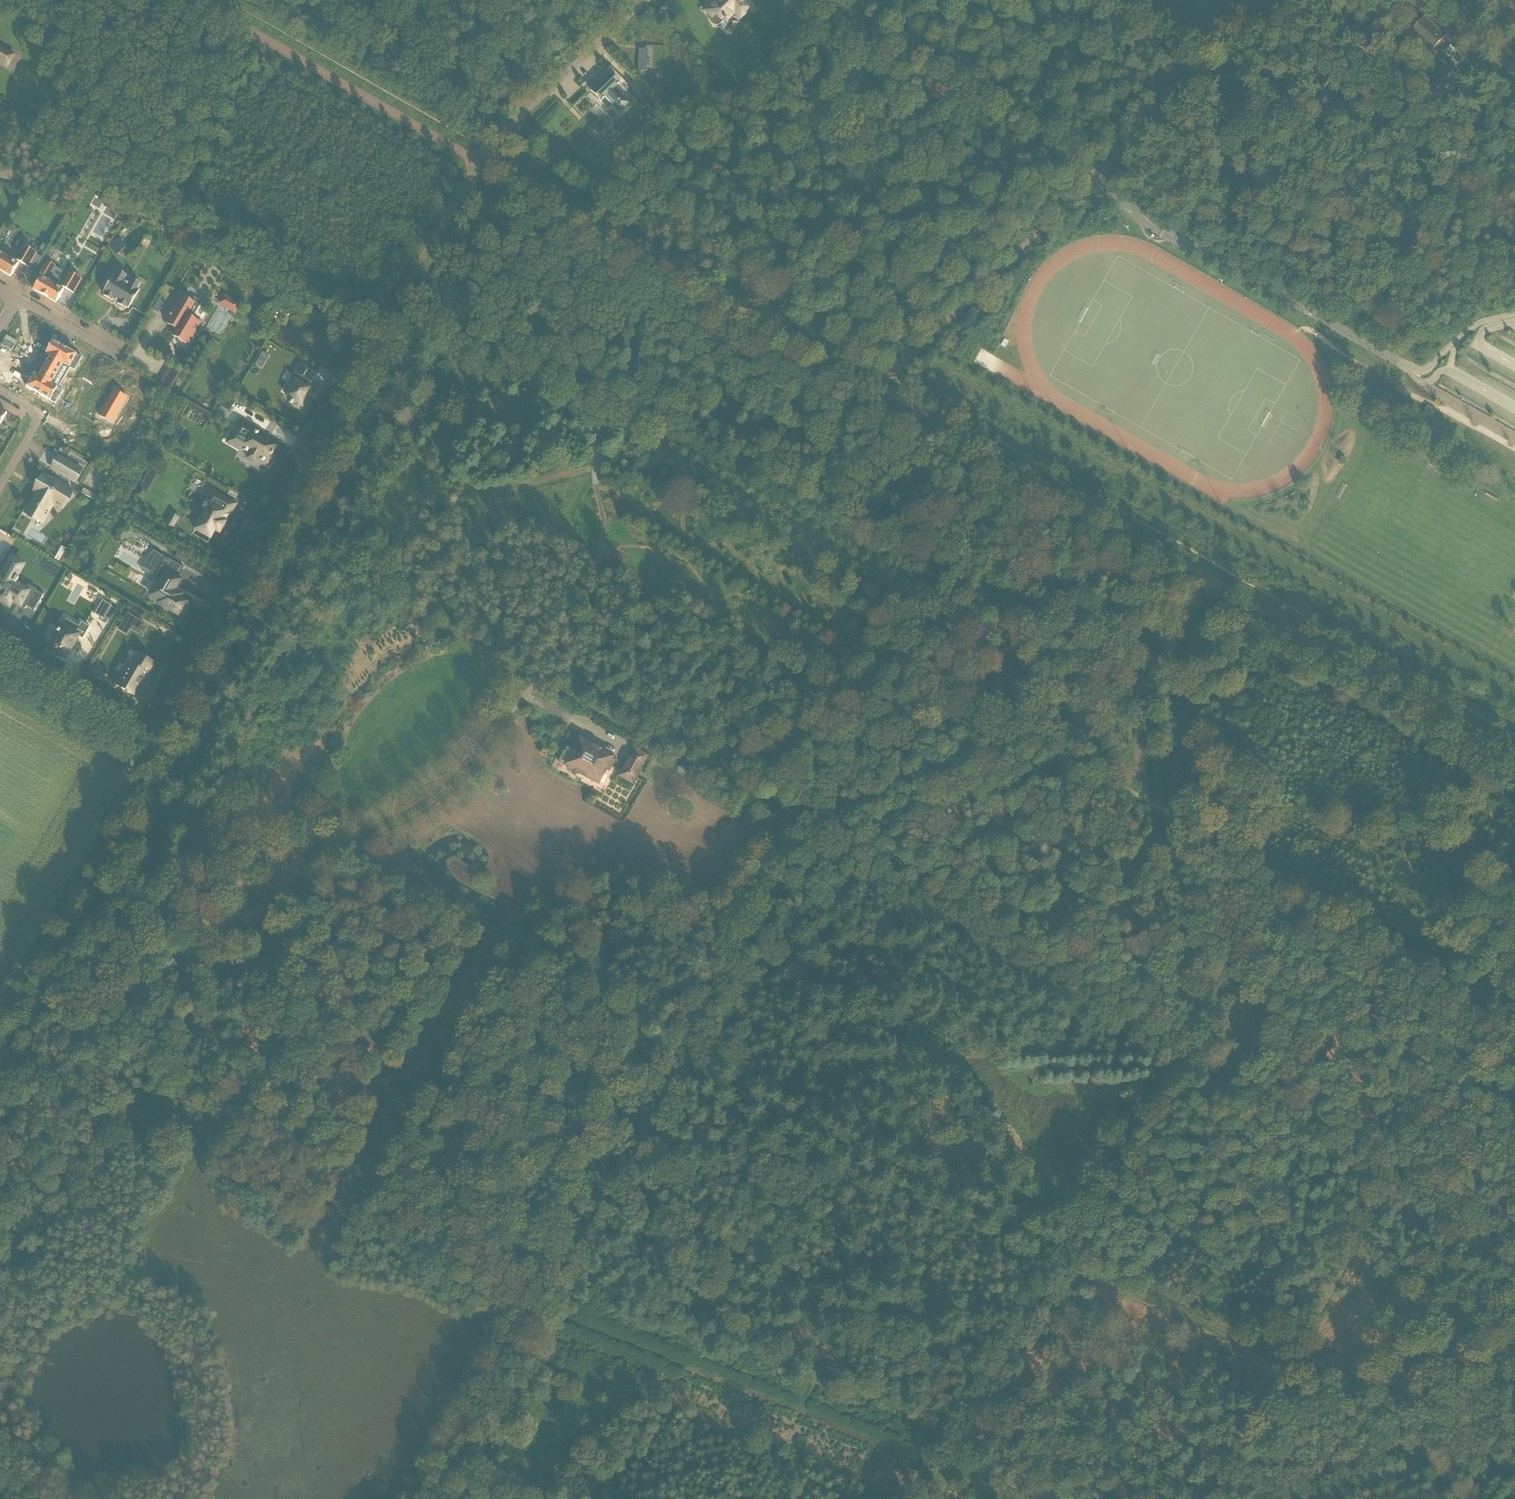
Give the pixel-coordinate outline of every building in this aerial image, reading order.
[(712,17),(711,18),(711,19),(711,20),(711,21),(711,22),(712,23),(713,24),(714,25),(715,25),(716,25),(717,25),(718,25),(719,24),(724,19),(724,20),(729,16),(728,15),(733,10),(740,17),(748,8),(740,0),(719,0),(716,3),(715,2),(707,11),(712,17)] [(1409,34),(1431,53),(1447,35),(1425,15),(1409,34)] [(1456,39),(1443,51),(1451,60),(1464,48),(1456,39)] [(550,46),(555,52),(561,46),(556,40),(550,46)] [(7,66),(14,54),(0,46),(0,62),(7,66)] [(639,49),(638,71),(646,71),(647,49),(639,49)] [(1422,89),(1441,105),(1463,81),(1444,64),(1422,89)] [(620,83),(610,72),(609,72),(596,86),(594,85),(591,88),(592,89),(590,91),(596,96),(595,97),(598,101),(599,100),(600,101),(609,93),(617,101),(612,105),(620,114),(631,103),(616,87),(620,83)] [(652,96),(647,101),(653,107),(658,102),(652,96)] [(144,191),(138,203),(146,207),(152,195),(144,191)] [(10,277),(10,276),(11,277),(18,264),(18,263),(19,262),(28,267),(37,253),(23,244),(14,259),(15,259),(14,261),(0,253),(0,271),(10,277)] [(43,244),(39,250),(45,253),(48,247),(43,244)] [(41,277),(33,290),(56,303),(63,290),(64,288),(73,293),(82,279),(68,270),(62,280),(51,274),(56,266),(55,265),(55,266),(47,261),(48,261),(47,261),(40,274),(43,276),(42,277),(41,277)] [(266,263),(261,271),(266,275),(272,267),(266,263)] [(126,309),(126,308),(128,309),(139,290),(137,289),(141,284),(132,279),(130,282),(125,279),(127,275),(118,271),(115,276),(113,275),(102,294),(104,295),(104,296),(112,301),(113,300),(118,303),(118,304),(126,309)] [(187,315),(194,303),(182,295),(167,320),(169,321),(167,324),(177,330),(174,337),(187,345),(195,331),(197,332),(202,324),(200,323),(187,315)] [(234,300),(229,309),(235,313),(241,304),(234,300)] [(53,340),(46,353),(50,356),(74,370),(82,357),(53,340)] [(50,356),(38,376),(58,388),(70,368),(50,356)] [(291,390),(287,397),(292,400),(290,403),(301,410),(307,400),(304,398),(310,388),(308,387),(316,373),(300,364),(294,375),(298,377),(292,387),(288,384),(288,385),(291,387),(290,389),(291,390)] [(34,374),(26,387),(55,403),(63,390),(58,388),(38,376),(34,374)] [(164,377),(160,383),(171,389),(173,384),(174,384),(174,383),(164,377)] [(114,389),(109,398),(122,405),(126,395),(114,389)] [(109,398),(104,407),(117,414),(122,405),(109,398)] [(1437,410),(1428,405),(1424,413),(1433,418),(1437,410)] [(104,407),(99,416),(111,423),(117,414),(104,407)] [(275,456),(272,455),(273,453),(272,452),(275,446),(259,436),(259,435),(252,431),(253,428),(240,421),(228,442),(249,455),(247,459),(255,463),(257,460),(269,466),(275,456)] [(178,425),(171,438),(177,441),(184,428),(178,425)] [(293,444),(297,437),(282,429),(278,436),(293,444)] [(138,448),(141,443),(135,440),(133,445),(138,448)] [(61,472),(60,473),(75,482),(82,470),(80,469),(67,461),(61,472)] [(27,508),(26,510),(33,514),(34,515),(33,517),(42,523),(50,510),(48,509),(49,507),(52,502),(60,507),(65,499),(67,500),(73,491),(72,490),(44,474),(39,482),(38,483),(39,484),(41,485),(38,489),(37,491),(36,493),(38,494),(34,501),(32,500),(27,508)] [(96,496),(84,489),(81,493),(94,500),(96,496)] [(194,529),(195,530),(203,534),(205,535),(205,534),(210,537),(211,537),(215,530),(215,531),(219,533),(225,521),(229,513),(228,512),(233,502),(219,494),(214,504),(210,502),(205,511),(200,520),(199,520),(198,521),(199,522),(194,529)] [(175,522),(169,518),(166,524),(172,528),(175,522)] [(66,548),(62,546),(55,558),(59,561),(66,548)] [(151,556),(146,564),(147,564),(148,563),(152,566),(152,567),(153,567),(153,566),(155,567),(151,574),(157,578),(156,580),(157,580),(158,579),(158,580),(161,581),(160,583),(158,582),(157,584),(156,586),(155,587),(156,587),(154,591),(153,590),(152,591),(153,591),(150,595),(160,601),(158,603),(160,604),(161,601),(169,606),(168,608),(179,615),(187,602),(179,597),(180,595),(178,594),(177,593),(178,593),(176,592),(173,591),(174,589),(175,588),(174,588),(176,585),(177,585),(177,584),(178,582),(179,580),(178,579),(178,578),(179,578),(184,568),(168,559),(163,557),(163,556),(153,550),(150,555),(151,556)] [(4,596),(2,598),(9,603),(11,600),(14,602),(15,602),(18,603),(18,602),(24,606),(26,606),(25,608),(27,606),(33,610),(33,611),(34,611),(44,594),(43,593),(43,594),(36,590),(37,589),(36,588),(36,589),(20,579),(18,578),(16,577),(20,570),(9,563),(8,563),(1,574),(0,573),(0,594),(4,596)] [(103,600),(94,614),(103,619),(111,605),(103,600)] [(128,613),(119,629),(127,634),(131,627),(138,631),(143,622),(136,618),(128,613)] [(58,632),(49,648),(51,649),(50,650),(58,655),(59,655),(59,654),(60,654),(65,657),(77,636),(83,639),(90,627),(81,622),(75,633),(62,626),(60,630),(59,629),(57,632),(58,632)] [(114,681),(113,684),(114,684),(134,696),(140,685),(141,685),(144,680),(143,680),(153,662),(140,654),(134,665),(130,663),(124,674),(121,672),(120,672),(121,672),(120,671),(119,674),(115,681),(114,681)] [(647,737),(643,743),(653,749),(657,742),(647,737)] [(615,760),(580,740),(574,751),(567,747),(559,762),(574,771),(575,769),(598,782),(605,768),(609,770),(615,760)] [(621,772),(634,780),(647,756),(634,748),(621,772)] [(748,786),(741,797),(753,805),(760,794),(748,786)]
